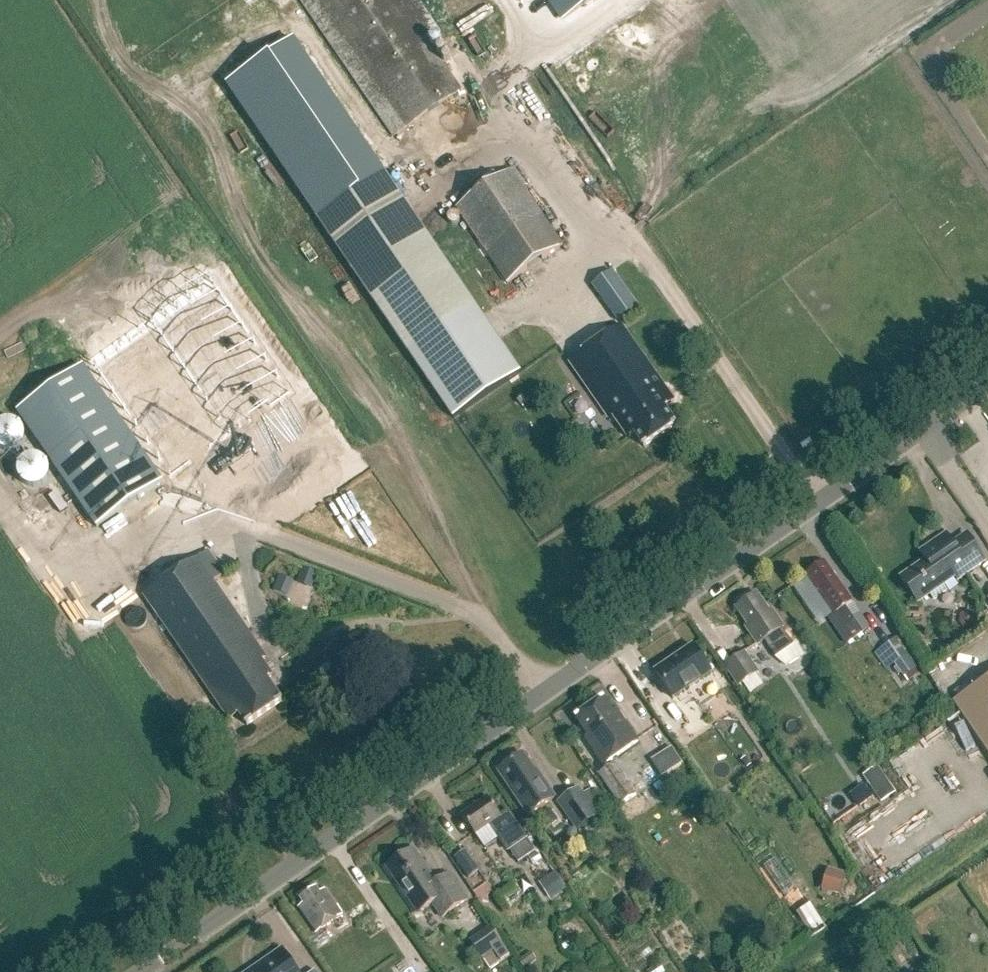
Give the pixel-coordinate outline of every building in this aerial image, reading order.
[(395,139),(462,93),(449,75),(453,72),(451,68),(446,71),(426,42),(440,33),(417,0),(299,0),(395,139)] [(563,20),(592,0),(549,0),(563,20)] [(457,211),(508,285),(565,246),(514,172),(457,211)] [(317,219),(453,419),(521,373),(384,173),(317,219)] [(613,272),(593,288),(619,322),(639,307),(613,272)] [(93,364),(173,479),(292,396),(212,281),(93,364)] [(571,364),(570,364),(592,396),(593,396),(609,418),(613,416),(629,438),(635,434),(645,448),(678,424),(666,408),(676,401),(622,327),(571,364)] [(85,370),(20,416),(99,530),(165,484),(85,370)] [(593,426),(582,432),(591,447),(602,441),(593,426)] [(926,561),(901,579),(917,603),(955,577),(957,580),(984,562),(968,537),(954,546),(946,534),(920,552),(926,561)] [(240,714),(248,726),(284,702),(269,680),(274,676),(264,661),(268,658),(215,583),(226,575),(210,552),(145,598),(232,720),(240,714)] [(825,563),(804,577),(831,616),(852,603),(825,563)] [(318,574),(305,569),(300,580),(313,586),(318,574)] [(765,640),(777,656),(786,666),(803,654),(796,644),(793,646),(781,629),(783,628),(772,612),(770,614),(756,595),(737,608),(750,627),(747,629),(758,645),(765,640)] [(852,603),(831,616),(829,618),(847,645),(863,633),(862,632),(869,628),(852,603)] [(649,665),(676,646),(668,635),(641,654),(649,665)] [(903,674),(919,663),(900,636),(883,648),(894,664),(895,663),(903,674)] [(673,699),(711,673),(693,646),(655,673),(673,699)] [(725,664),(739,686),(762,672),(747,650),(725,664)] [(953,703),(987,755),(987,679),(953,703)] [(615,714),(603,698),(576,718),(590,737),(586,740),(604,766),(638,742),(617,713),(615,714)] [(527,809),(531,815),(556,798),(540,775),(534,779),(520,757),(500,770),(526,809),(527,809)] [(636,795),(616,764),(600,775),(621,806),(636,795)] [(864,775),(882,801),(894,793),(876,767),(864,775)] [(581,789),(559,803),(577,830),(598,816),(581,789)] [(508,811),(501,816),(488,798),(463,816),(476,835),(494,823),(503,836),(501,838),(510,851),(514,849),(521,860),(536,850),(508,811)] [(870,871),(917,842),(908,827),(861,856),(870,871)] [(433,903),(442,917),(467,900),(449,874),(436,882),(414,850),(387,868),(418,913),(433,903)] [(455,859),(469,879),(481,870),(467,851),(455,859)] [(519,890),(528,884),(517,867),(508,873),(519,890)] [(822,891),(842,896),(847,876),(827,871),(822,891)] [(536,882),(547,901),(563,892),(553,872),(536,882)] [(304,904),(299,908),(317,933),(343,915),(325,890),(319,894),(316,889),(301,899),(304,904)] [(797,914),(811,935),(828,923),(820,910),(814,914),(808,907),(797,914)] [(477,952),(484,961),(491,970),(511,956),(502,944),(503,943),(499,937),(477,952)] [(282,951),(251,971),(297,971),(282,951)] [(518,962),(523,969),(536,959),(531,952),(518,962)]
